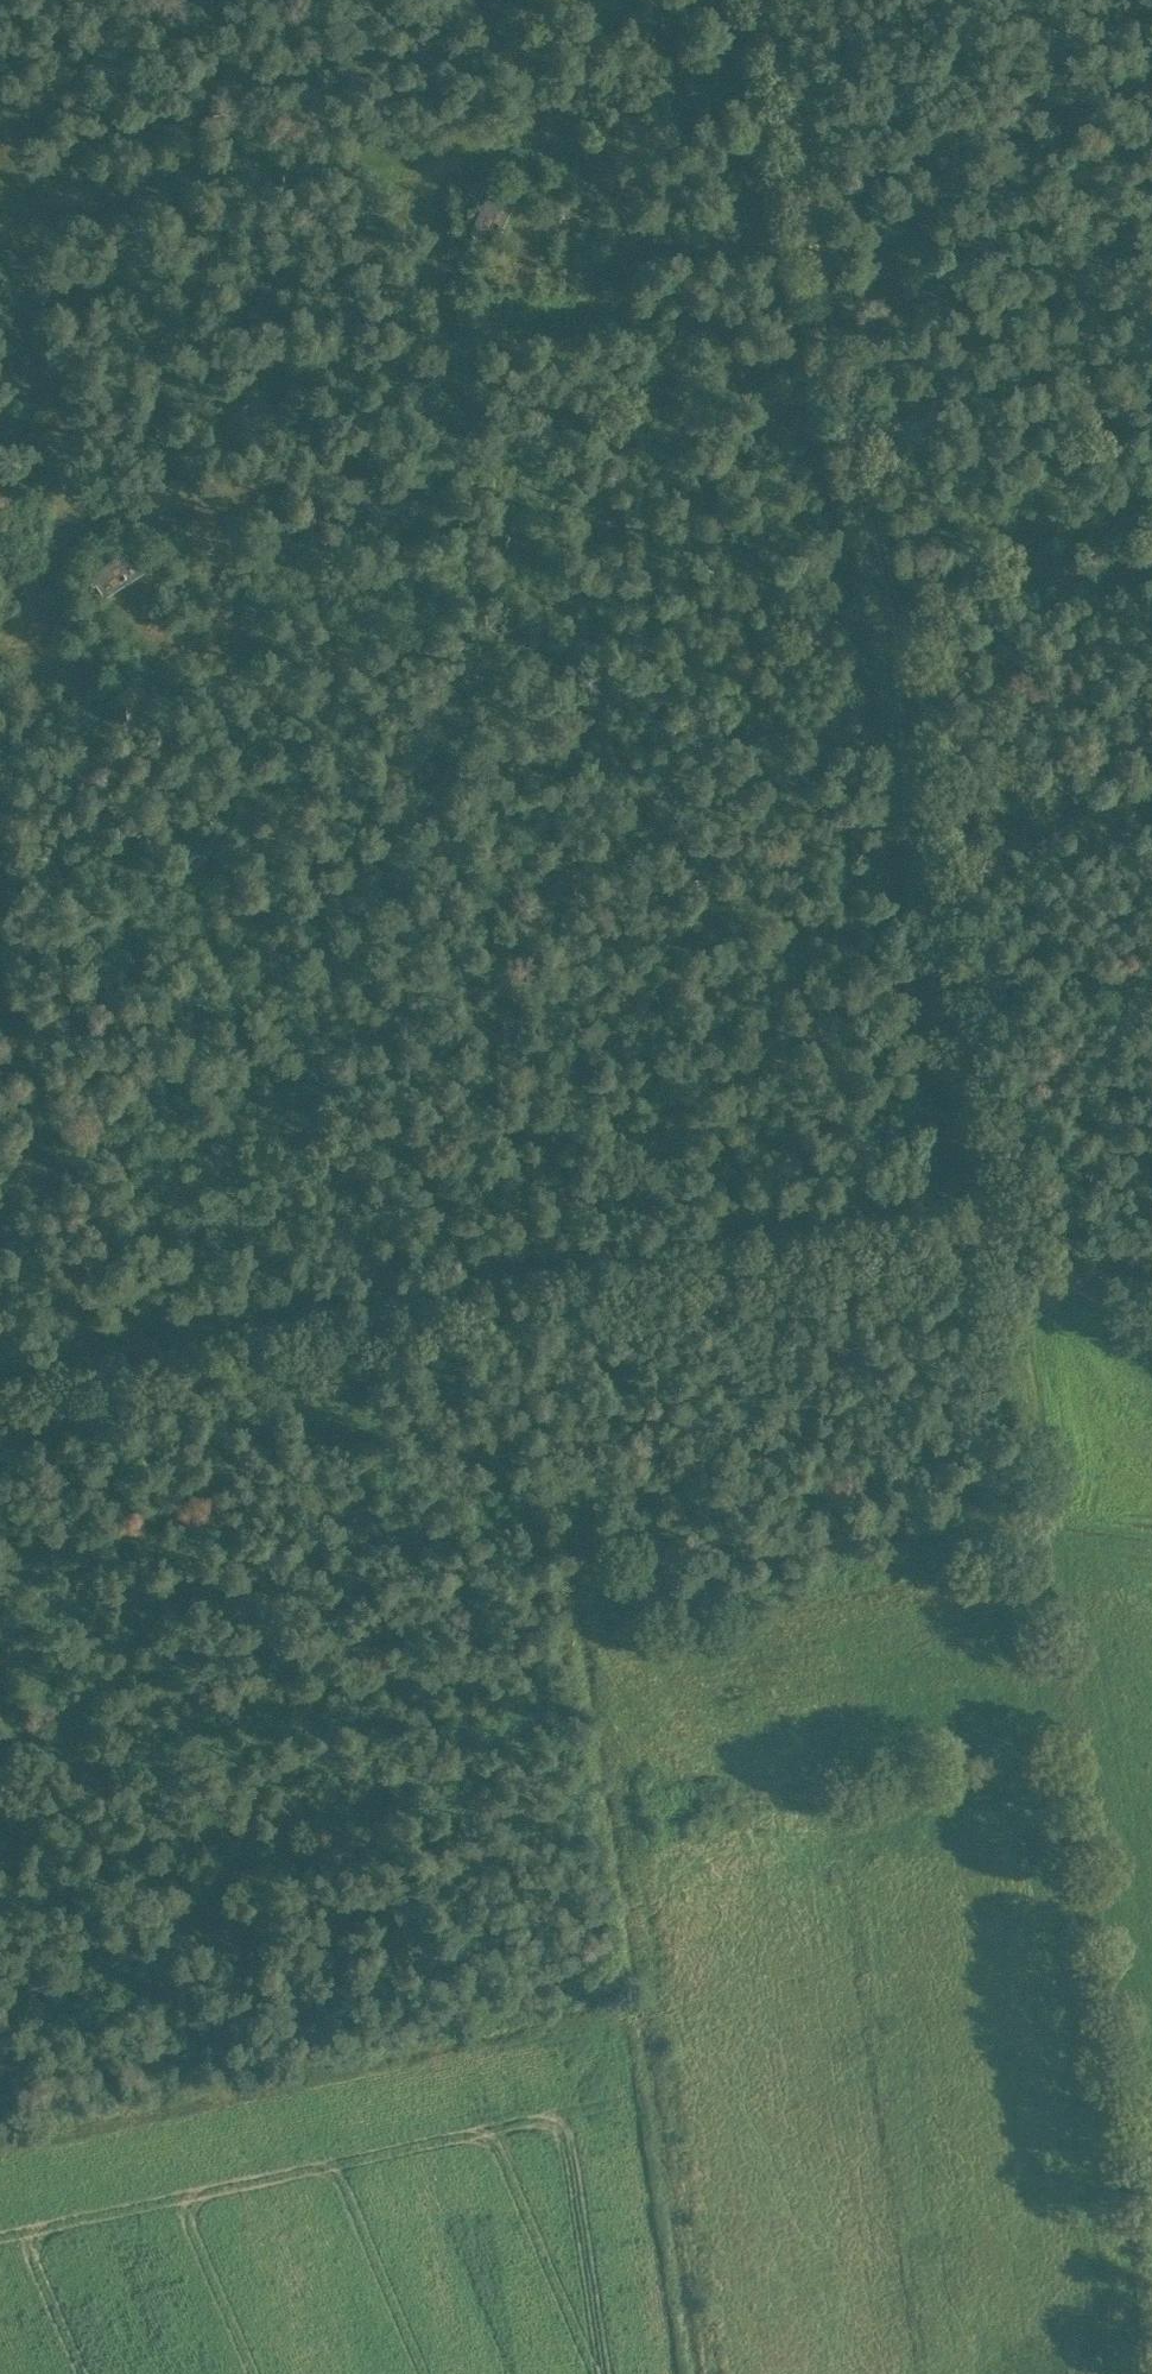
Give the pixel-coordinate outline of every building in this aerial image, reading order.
[(524,199),(495,187),(479,227),(507,238),(524,199)] [(135,549),(102,569),(116,592),(149,573),(135,549)]
